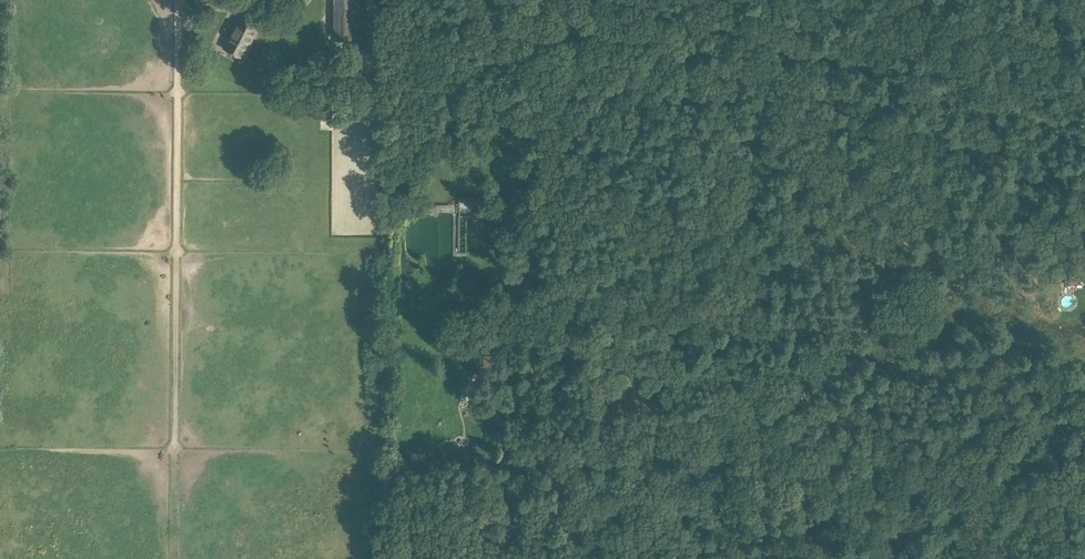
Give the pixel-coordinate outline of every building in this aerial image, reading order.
[(198,9),(219,8),(219,0),(197,0),(198,9)] [(243,56),(259,26),(241,17),(225,47),(243,56)] [(1075,277),(1065,276),(1065,285),(1075,285),(1075,277)]
